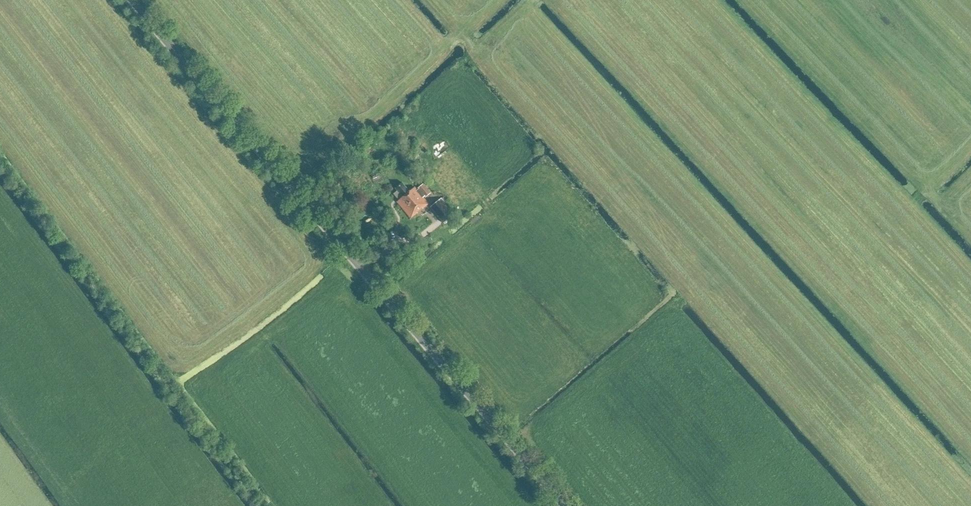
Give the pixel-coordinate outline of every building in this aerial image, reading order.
[(409,192),(402,183),(395,188),(402,197),(396,202),(410,219),(428,204),(422,197),(424,196),(425,198),(431,193),(423,183),(417,188),(418,189),(416,190),(414,187),(409,192)] [(430,207),(442,223),(453,214),(441,198),(430,207)]
